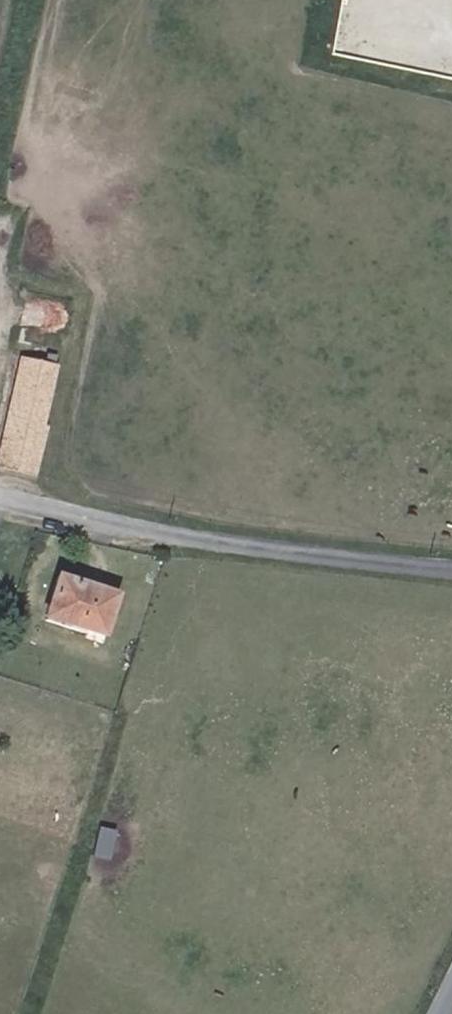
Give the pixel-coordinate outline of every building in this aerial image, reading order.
[(0,443),(0,463),(35,470),(45,426),(40,425),(54,367),(20,359),(0,443)] [(103,633),(115,593),(56,575),(44,615),(103,633)]
